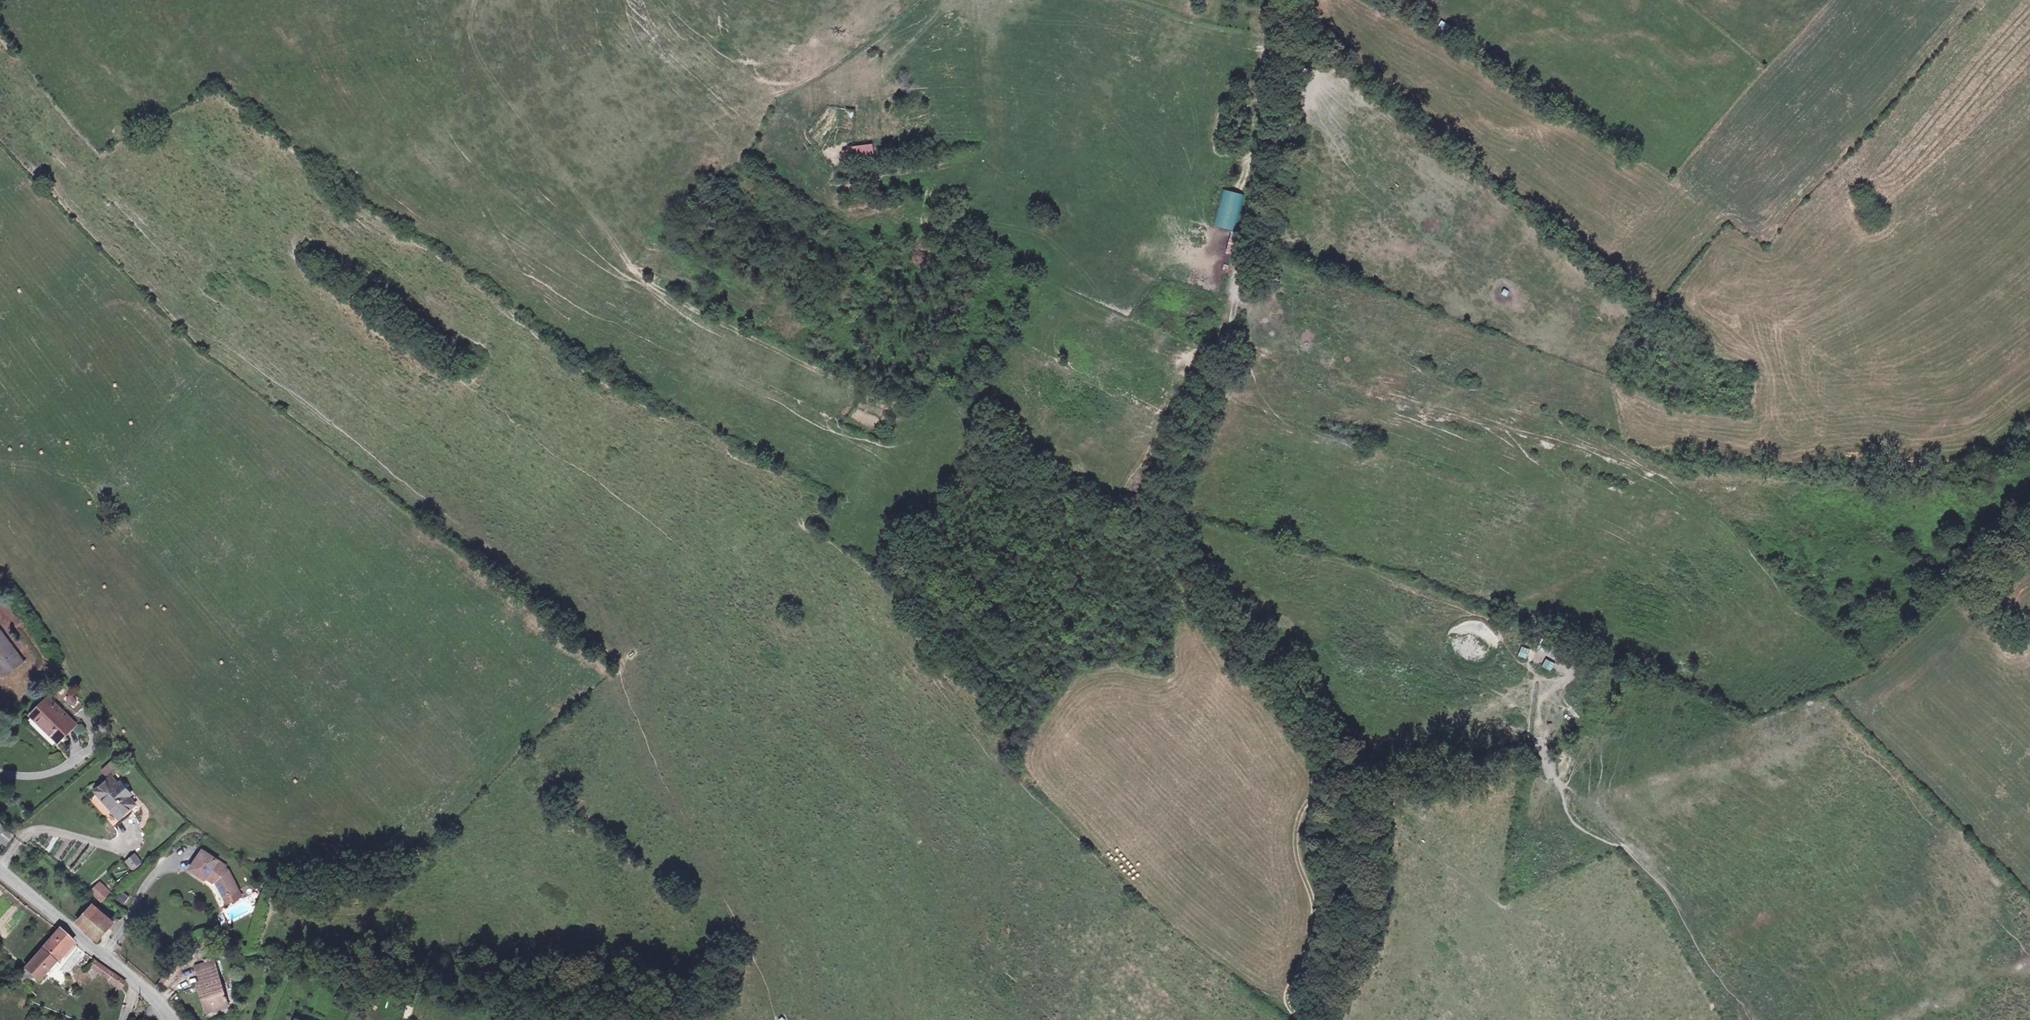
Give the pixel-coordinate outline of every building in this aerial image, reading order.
[(1445,33),(1450,26),(1442,21),(1437,28),(1445,33)] [(853,157),(874,156),(874,144),(853,145),(853,157)] [(1215,227),(1235,231),(1243,193),(1223,189),(1215,227)] [(6,674),(19,664),(7,648),(11,645),(0,631),(0,666),(6,674)] [(11,645),(7,648),(19,664),(23,661),(11,645)] [(48,698),(31,716),(58,742),(76,725),(48,698)] [(112,764),(105,770),(110,776),(112,777),(118,771),(112,764)] [(96,791),(89,797),(111,824),(134,804),(128,797),(131,794),(120,781),(117,784),(110,776),(95,789),(96,791)] [(7,847),(15,836),(6,830),(0,824),(0,841),(7,847)] [(202,851),(190,870),(205,880),(206,878),(213,882),(216,881),(219,883),(218,886),(225,898),(239,890),(228,871),(224,868),(226,866),(202,851)] [(135,855),(128,862),(136,871),(143,864),(135,855)] [(101,883),(91,893),(102,902),(111,893),(101,883)] [(225,898),(229,904),(243,896),(239,890),(225,898)] [(123,891),(116,899),(123,904),(129,896),(123,892),(123,891)] [(93,905),(77,922),(98,940),(113,922),(93,905)] [(60,930),(17,977),(25,984),(33,975),(39,980),(60,957),(73,943),(74,943),(60,930)] [(73,943),(60,957),(63,960),(76,947),(73,943)] [(94,959),(89,966),(121,988),(126,981),(94,959)] [(212,964),(197,969),(202,982),(197,983),(203,1000),(206,999),(210,1011),(227,1006),(214,963),(212,964)] [(171,966),(166,973),(173,978),(178,971),(171,966)] [(166,973),(160,983),(168,988),(174,979),(173,978),(166,973)]
